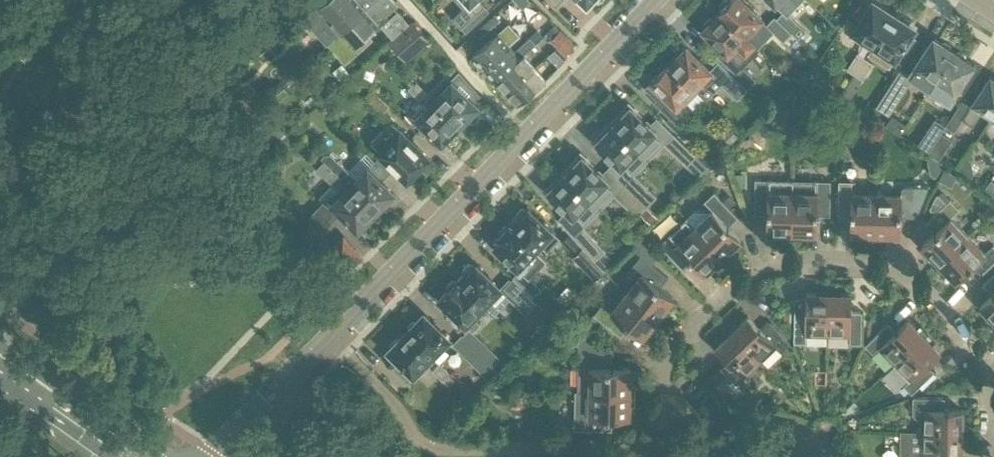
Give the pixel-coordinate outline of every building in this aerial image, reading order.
[(307,18),(329,43),(377,0),(327,0),(307,18)] [(329,45),(345,62),(372,37),(367,32),(397,5),(393,0),(377,0),(329,43),(330,44),(329,45)] [(463,6),(452,16),(461,26),(485,4),(482,0),(457,0),(463,6)] [(719,4),(719,9),(720,10),(721,11),(745,34),(758,47),(774,29),(770,25),(765,21),(744,0),(728,0),(724,0),(723,0),(719,4)] [(873,1),(853,31),(861,36),(865,38),(862,43),(872,49),(895,14),(886,9),(886,6),(879,2),(878,2),(876,2),(873,1)] [(792,32),(798,38),(806,30),(784,10),(777,18),(792,32)] [(704,28),(703,29),(724,49),(723,51),(725,53),(719,60),(741,82),(747,88),(756,79),(743,66),(759,48),(758,47),(745,34),(721,11),(715,17),(710,17),(704,23),(704,28)] [(479,37),(500,19),(495,13),(475,32),(479,37)] [(872,49),(869,53),(890,66),(895,58),(916,26),(913,24),(912,22),(912,21),(905,17),(902,18),(895,14),(872,49)] [(777,18),(770,25),(774,29),(785,40),(792,32),(777,18)] [(406,60),(430,39),(413,20),(389,41),(406,60)] [(510,44),(521,34),(516,29),(510,22),(473,54),(484,67),(510,43),(510,44)] [(555,24),(547,32),(552,38),(552,39),(558,46),(559,47),(568,37),(564,33),(561,30),(555,24)] [(533,47),(543,37),(536,30),(529,36),(530,37),(527,40),(516,50),(510,44),(510,43),(484,67),(495,79),(525,54),(533,47)] [(566,53),(575,44),(568,37),(559,47),(566,53)] [(901,67),(876,105),(889,113),(911,77),(930,88),(953,53),(952,52),(951,48),(945,44),(941,45),(934,40),(911,73),(901,67)] [(670,64),(693,87),(697,92),(698,91),(706,99),(714,91),(719,86),(722,83),(731,92),(741,82),(719,60),(710,69),(687,46),(686,47),(686,48),(681,47),(675,53),(676,58),(670,64)] [(953,53),(930,88),(949,101),(973,66),(965,61),(965,57),(958,53),(955,54),(953,53)] [(532,69),(535,66),(525,54),(495,79),(506,91),(532,69)] [(856,74),(865,59),(857,54),(848,69),(856,74)] [(865,59),(856,74),(863,78),(872,64),(865,59)] [(672,116),(667,121),(682,135),(687,130),(679,122),(693,107),(688,101),(697,92),(693,87),(668,62),(667,63),(663,63),(657,68),(657,73),(652,79),(657,85),(651,91),(658,98),(656,101),(672,116)] [(518,104),(526,97),(543,82),(547,79),(535,66),(532,69),(506,91),(518,104)] [(856,74),(849,84),(856,88),(863,78),(856,74)] [(946,125),(955,131),(963,118),(973,125),(984,109),(993,115),(993,113),(993,77),(991,75),(982,90),(974,102),(972,105),(963,100),(946,125)] [(420,98),(426,91),(412,77),(409,81),(412,84),(409,88),(420,98)] [(434,99),(460,124),(478,105),(452,80),(434,99)] [(390,105),(376,91),(368,99),(382,113),(390,105)] [(442,142),(460,124),(434,99),(417,117),(442,142)] [(627,104),(611,120),(650,158),(651,158),(647,154),(660,141),(661,140),(661,139),(664,142),(674,133),(658,117),(651,124),(647,120),(643,116),(641,114),(641,115),(631,105),(629,107),(627,104)] [(790,107),(777,108),(778,121),(791,121),(790,107)] [(310,123),(304,117),(292,128),(298,134),(310,123)] [(650,159),(650,158),(611,120),(596,136),(598,139),(596,141),(606,150),(606,151),(612,156),(622,166),(625,163),(632,169),(646,155),(650,159)] [(400,129),(391,121),(371,142),(380,150),(380,151),(408,178),(428,156),(400,129)] [(918,144),(928,151),(943,127),(933,121),(918,144)] [(939,159),(953,139),(942,131),(928,151),(939,159)] [(687,165),(697,155),(696,154),(679,137),(678,137),(674,133),(664,142),(687,165)] [(696,154),(697,155),(711,169),(718,161),(704,146),(696,154)] [(357,178),(331,153),(325,154),(321,157),(324,160),(350,185),(376,210),(394,192),(368,167),(357,178)] [(563,170),(602,208),(602,207),(598,203),(612,189),(606,182),(609,179),(599,170),(599,169),(593,164),(583,154),(581,156),(579,154),(563,170)] [(319,196),(323,201),(309,215),(324,229),(341,212),(358,229),(376,210),(350,185),(324,160),(317,167),(333,182),(319,196)] [(939,179),(952,186),(957,175),(944,169),(939,179)] [(602,208),(563,170),(547,186),(550,188),(548,190),(558,200),(564,206),(574,215),(577,212),(584,219),(598,204),(602,208)] [(647,204),(657,195),(635,173),(625,183),(647,204)] [(792,232),(793,190),(793,179),(755,178),(755,213),(768,214),(767,231),(792,232)] [(831,215),(831,180),(818,179),(793,179),(793,190),(792,232),(817,232),(818,215),(831,215)] [(876,233),(877,192),(853,192),(853,180),(839,180),(839,215),(852,215),(851,233),(876,233)] [(877,192),(876,233),(901,234),(902,216),(918,216),(931,182),(902,181),(901,193),(877,192)] [(637,215),(647,204),(625,183),(615,194),(637,215)] [(723,201),(714,192),(705,201),(713,209),(710,211),(694,211),(687,217),(724,255),(741,238),(729,226),(738,217),(729,207),(736,201),(730,195),(723,201)] [(947,202),(939,194),(937,194),(930,207),(936,213),(926,223),(935,232),(922,245),(939,263),(969,234),(952,217),(960,209),(950,199),(947,202)] [(646,206),(641,213),(652,223),(658,217),(646,206)] [(517,218),(510,225),(535,250),(541,243),(548,249),(560,237),(553,230),(553,231),(528,207),(527,208),(522,208),(515,214),(517,218)] [(705,273),(724,255),(687,217),(670,235),(660,244),(684,269),(693,260),(705,273)] [(513,277),(516,280),(533,297),(540,289),(528,278),(536,270),(531,265),(540,256),(534,250),(535,250),(510,225),(509,226),(504,226),(498,231),(499,236),(492,243),(520,270),(513,277)] [(584,226),(573,236),(595,260),(606,250),(584,226)] [(595,278),(603,272),(605,270),(595,260),(573,236),(570,233),(562,240),(576,254),(574,255),(595,278)] [(939,263),(956,280),(969,268),(978,278),(993,262),(993,244),(985,252),(969,234),(939,263)] [(348,267),(359,256),(343,239),(332,249),(348,267)] [(627,291),(659,317),(674,298),(660,287),(668,277),(641,255),(633,266),(642,273),(627,291)] [(486,307),(486,308),(493,315),(510,298),(502,291),(503,290),(500,286),(475,262),(473,264),(469,263),(463,269),(464,273),(458,280),(486,307)] [(983,283),(992,293),(980,305),(993,320),(993,273),(983,283)] [(534,315),(543,305),(533,297),(516,280),(513,277),(511,279),(509,277),(500,286),(503,290),(502,291),(510,298),(526,313),(529,310),(534,315)] [(440,298),(470,328),(473,331),(480,323),(476,318),(486,308),(486,307),(458,280),(457,280),(452,280),(447,286),(448,290),(440,298)] [(659,317),(627,291),(611,310),(603,303),(586,324),(608,341),(616,332),(621,336),(629,326),(643,337),(659,317)] [(828,334),(829,293),(807,292),(806,311),(795,310),(794,342),(806,342),(806,334),(828,334)] [(829,293),(828,334),(850,334),(850,343),(862,343),(862,312),(851,312),(851,293),(829,293)] [(407,331),(435,358),(452,340),(424,314),(407,331)] [(732,331),(761,360),(776,345),(782,351),(791,343),(769,321),(761,328),(748,315),(732,331)] [(895,364),(925,335),(909,318),(896,331),(888,323),(865,345),(873,353),(879,347),(895,364)] [(463,335),(492,365),(500,357),(473,331),(470,328),(463,335)] [(417,376),(435,358),(407,331),(389,349),(390,350),(383,357),(393,367),(400,359),(417,376)] [(745,375),(761,360),(732,331),(716,346),(728,359),(720,367),(742,390),(751,382),(745,375)] [(492,365),(463,335),(462,334),(453,343),(489,379),(498,371),(492,365)] [(578,390),(631,391),(631,366),(614,366),(614,348),(579,335),(579,352),(579,365),(578,365),(578,390)] [(925,335),(895,364),(910,379),(904,385),(912,393),(935,371),(927,363),(940,351),(925,335)] [(440,362),(433,370),(443,380),(450,373),(440,362)] [(711,378),(704,385),(711,392),(718,386),(711,378)] [(630,416),(631,391),(578,390),(577,415),(578,415),(578,428),(612,429),(613,416),(630,416)] [(920,431),(963,432),(963,409),(945,409),(945,398),(914,397),(913,409),(921,409),(920,431)] [(900,456),(944,456),(944,454),(962,454),(963,432),(920,431),(901,430),(900,456)]
